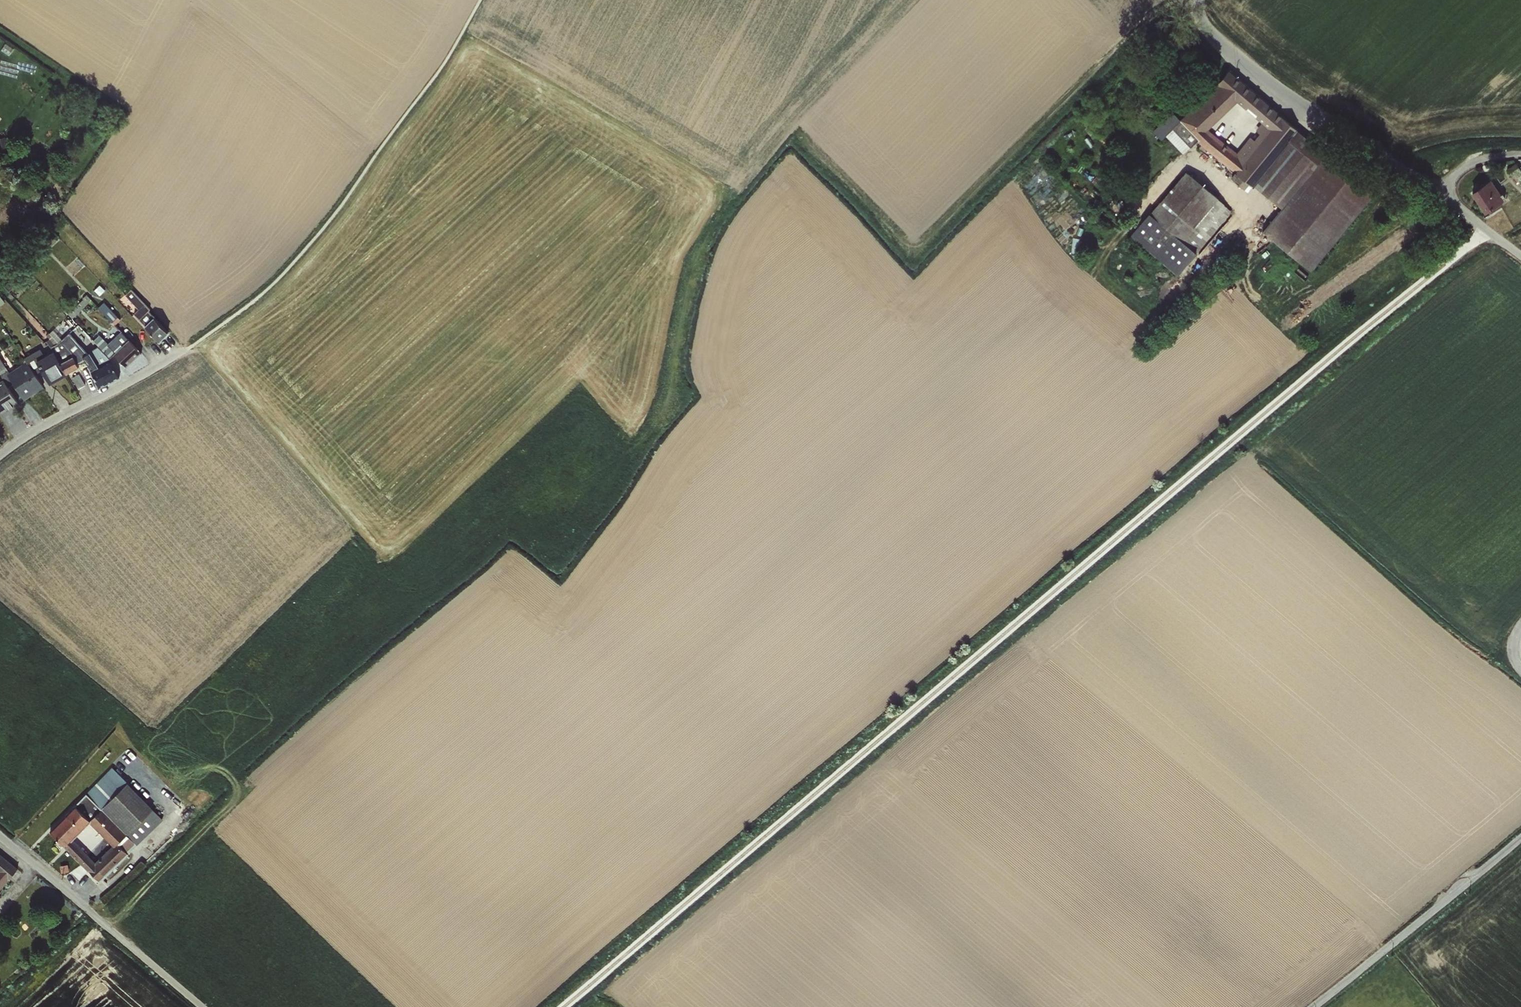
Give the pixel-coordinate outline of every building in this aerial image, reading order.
[(1295,125),(1228,70),(1185,119),(1180,118),(1165,133),(1186,155),(1200,139),(1256,187),(1283,210),(1263,233),(1312,272),(1373,197),(1292,141),(1295,125)] [(1233,211),(1184,172),(1129,237),(1179,277),(1233,211)] [(1506,201),(1489,177),(1470,191),(1487,215),(1506,201)] [(127,294),(140,308),(135,313),(141,320),(153,308),(134,287),(127,294)] [(163,342),(176,329),(160,313),(147,326),(163,342)] [(132,366),(146,349),(122,329),(108,346),(132,366)] [(104,333),(97,337),(103,348),(110,344),(104,333)] [(108,345),(88,351),(100,385),(120,378),(108,345)] [(4,412),(25,400),(25,399),(50,384),(71,372),(58,349),(48,355),(43,347),(27,356),(29,360),(10,371),(3,357),(0,359),(0,367),(6,378),(0,381),(0,405),(4,412)] [(78,354),(65,361),(72,372),(84,365),(78,354)] [(79,387),(87,383),(81,372),(73,376),(79,387)] [(116,766),(52,830),(103,880),(166,816),(116,766)] [(21,867),(0,850),(0,892),(21,867)]
